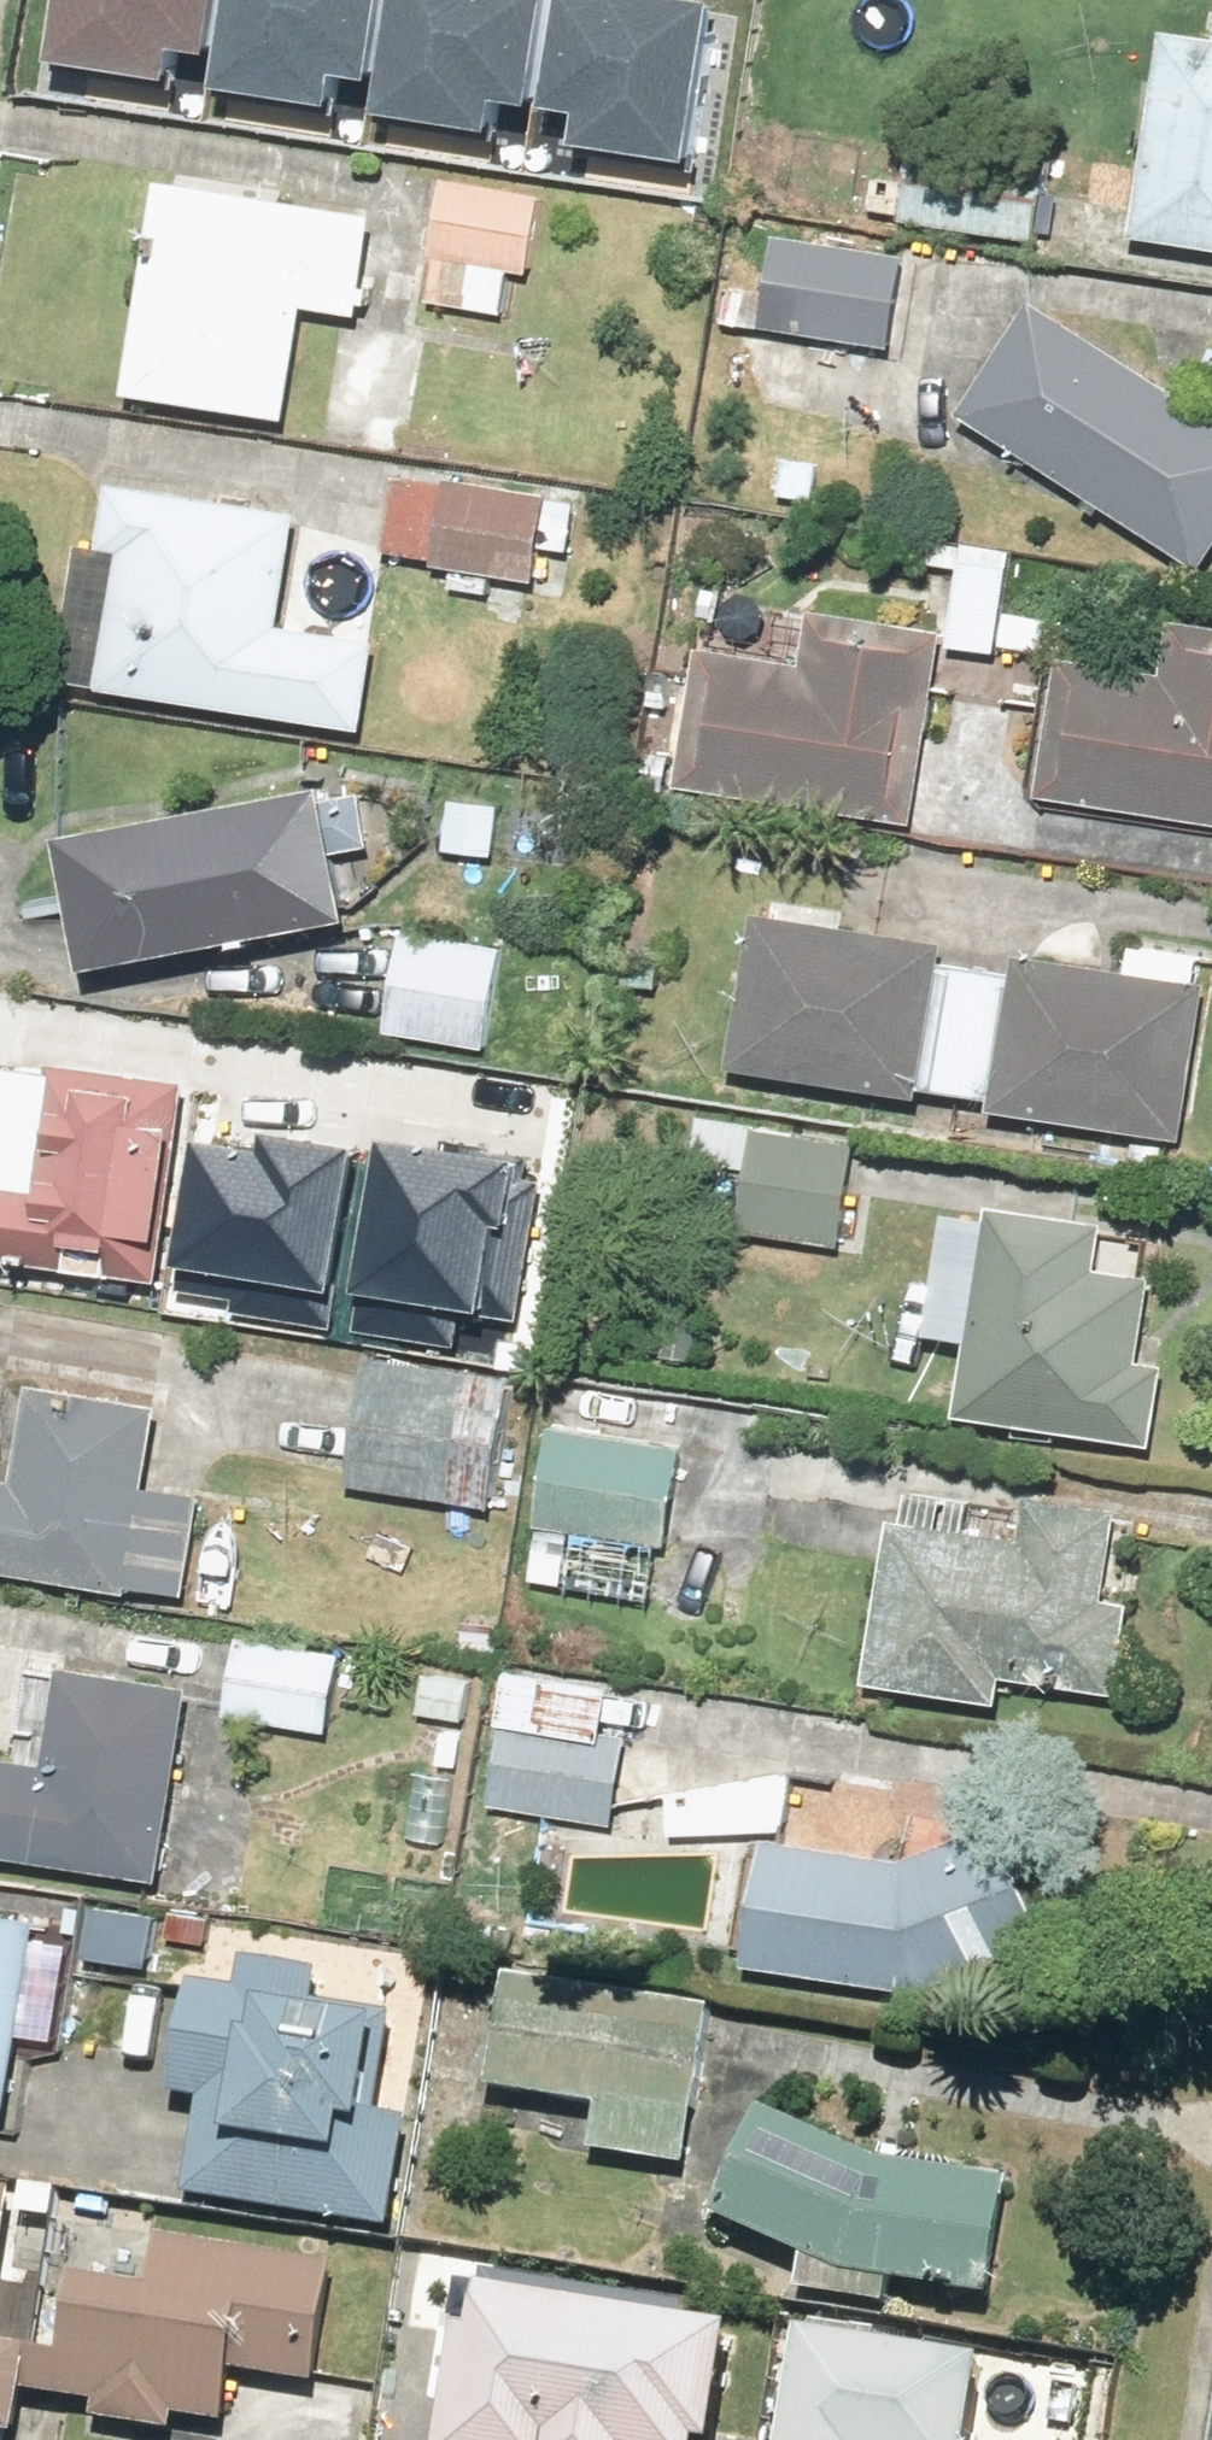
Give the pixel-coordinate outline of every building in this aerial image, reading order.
[(56,67),(164,86),(173,32),(205,37),(211,0),(68,0),(56,67)] [(212,95),(320,114),(329,60),(361,66),(372,0),(228,0),(212,95)] [(398,122),(506,141),(516,87),(547,93),(563,0),(562,0),(420,0),(398,122)] [(592,161),(701,180),(726,33),(587,9),(571,101),(602,107),(592,161)] [(1170,30),(1137,238),(1211,249),(1211,36),(1170,30)] [(905,221),(1041,244),(1055,159),(919,137),(911,184),(879,179),(874,209),(906,214),(905,221)] [(547,196),(448,178),(434,256),(439,257),(430,303),(505,316),(513,271),(533,275),(547,196)] [(381,214),(164,181),(131,396),(292,421),(309,307),(366,316),(381,214)] [(724,324),(895,348),(909,255),(780,237),(772,294),(729,287),(724,324)] [(965,415),(1207,570),(1211,562),(1211,411),(1039,300),(965,415)] [(439,561),(438,567),(541,582),(546,549),(572,553),(579,503),(553,499),(554,494),(451,478),(450,484),(399,476),(387,553),(439,561)] [(61,683),(369,732),(384,643),(286,627),(304,514),(116,484),(106,547),(84,543),(61,683)] [(1002,654),(1016,551),(969,544),(954,648),(1002,654)] [(681,789),(919,825),(949,631),(813,610),(805,665),(703,649),(681,789)] [(1211,825),(1211,626),(1175,620),(1166,674),(1064,659),(1042,798),(1211,825)] [(69,836),(94,971),(359,921),(346,854),(375,849),(365,792),(336,797),(334,787),(69,836)] [(504,805),(455,799),(449,852),(498,858),(504,805)] [(734,1070),(926,1100),(928,1089),(997,1100),(996,1111),(1189,1140),(1211,992),(1211,985),(1202,984),(1206,958),(1137,947),(1133,973),(1022,956),(1019,976),(947,965),(950,945),(841,928),(843,913),(775,903),(772,917),(759,915),(734,1070)] [(507,948),(408,933),(392,1033),(491,1048),(507,948)] [(193,1083),(59,1064),(58,1072),(15,1066),(0,1176),(0,1212),(5,1213),(0,1246),(0,1260),(166,1282),(193,1083)] [(743,1231),(845,1246),(860,1145),(761,1129),(762,1127),(702,1118),(695,1162),(753,1171),(743,1231)] [(192,1259),(186,1293),(338,1322),(348,1272),(337,1270),(362,1145),(275,1128),(272,1142),(208,1130),(184,1257),(192,1259)] [(531,1196),(538,1162),(385,1133),(376,1182),(386,1184),(362,1310),(449,1327),(452,1313),(515,1325),(540,1197),(531,1196)] [(1111,1223),(997,1206),(994,1227),(962,1222),(945,1330),(977,1335),(964,1417),(1160,1447),(1172,1368),(1144,1364),(1158,1278),(1146,1276),(1152,1242),(1109,1236),(1111,1223)] [(353,1487),(498,1510),(518,1380),(374,1357),(353,1487)] [(135,1595),(136,1587),(190,1596),(207,1498),(152,1489),(166,1407),(34,1386),(19,1482),(0,1479),(0,1573),(135,1595)] [(689,1447),(557,1427),(533,1583),(653,1601),(662,1544),(674,1546),(689,1447)] [(911,1521),(900,1519),(873,1684),(1006,1706),(1011,1677),(1124,1696),(1139,1605),(1110,1600),(1124,1513),(1035,1498),(1030,1528),(1017,1525),(1015,1538),(975,1532),(980,1502),(916,1491),(911,1521)] [(229,1718),(334,1735),(347,1655),(242,1638),(229,1718)] [(199,1688),(67,1666),(51,1765),(0,1756),(0,1855),(167,1882),(199,1688)] [(677,1836),(791,1832),(799,1770),(688,1792),(693,1760),(630,1751),(632,1737),(611,1733),(618,1689),(514,1672),(492,1807),(623,1828),(628,1851),(679,1848),(677,1836)] [(476,1682),(429,1674),(422,1715),(469,1723),(476,1682)] [(753,1965),(925,1993),(1057,1940),(1008,1820),(908,1861),(773,1839),(753,1965)] [(12,2122),(25,2035),(58,2040),(67,1980),(34,1975),(42,1921),(0,1915),(0,2120),(12,2122)] [(190,2200),(398,2234),(417,2121),(381,2116),(397,2018),(319,2005),(324,1974),(247,1961),(242,1992),(196,1984),(177,2097),(206,2103),(190,2200)] [(511,1977),(492,2090),(604,2108),(597,2153),(691,2168),(716,2010),(511,1977)] [(721,2221),(811,2261),(805,2297),(894,2310),(898,2286),(998,2302),(1017,2184),(881,2163),(770,2113),(721,2221)] [(0,2191),(0,2332),(21,2194),(0,2191)] [(25,2439),(31,2396),(101,2406),(98,2423),(180,2435),(182,2419),(230,2426),(238,2374),(322,2387),(340,2266),(164,2239),(156,2290),(80,2279),(68,2357),(0,2346),(0,2436),(25,2439)] [(489,2275),(479,2334),(471,2333),(469,2342),(453,2340),(442,2407),(459,2410),(454,2439),(726,2439),(743,2334),(689,2326),(692,2307),(489,2275)] [(813,2336),(796,2439),(985,2439),(997,2365),(890,2348),(891,2338),(821,2327),(820,2338),(813,2336)]
